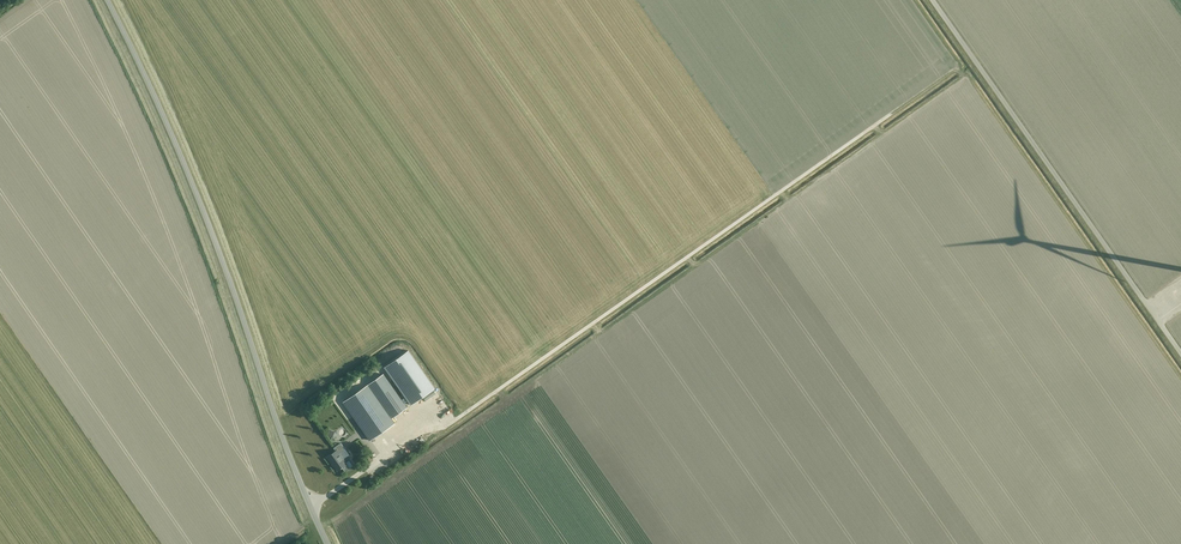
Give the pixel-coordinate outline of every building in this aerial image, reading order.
[(411,405),(435,388),(408,350),(384,367),(411,405)] [(384,374),(344,402),(370,440),(394,423),(391,419),(407,408),(384,374)] [(345,449),(341,443),(334,448),(336,451),(327,457),(331,463),(332,463),(338,471),(343,467),(342,466),(346,463),(347,464),(340,453),(345,449)]
